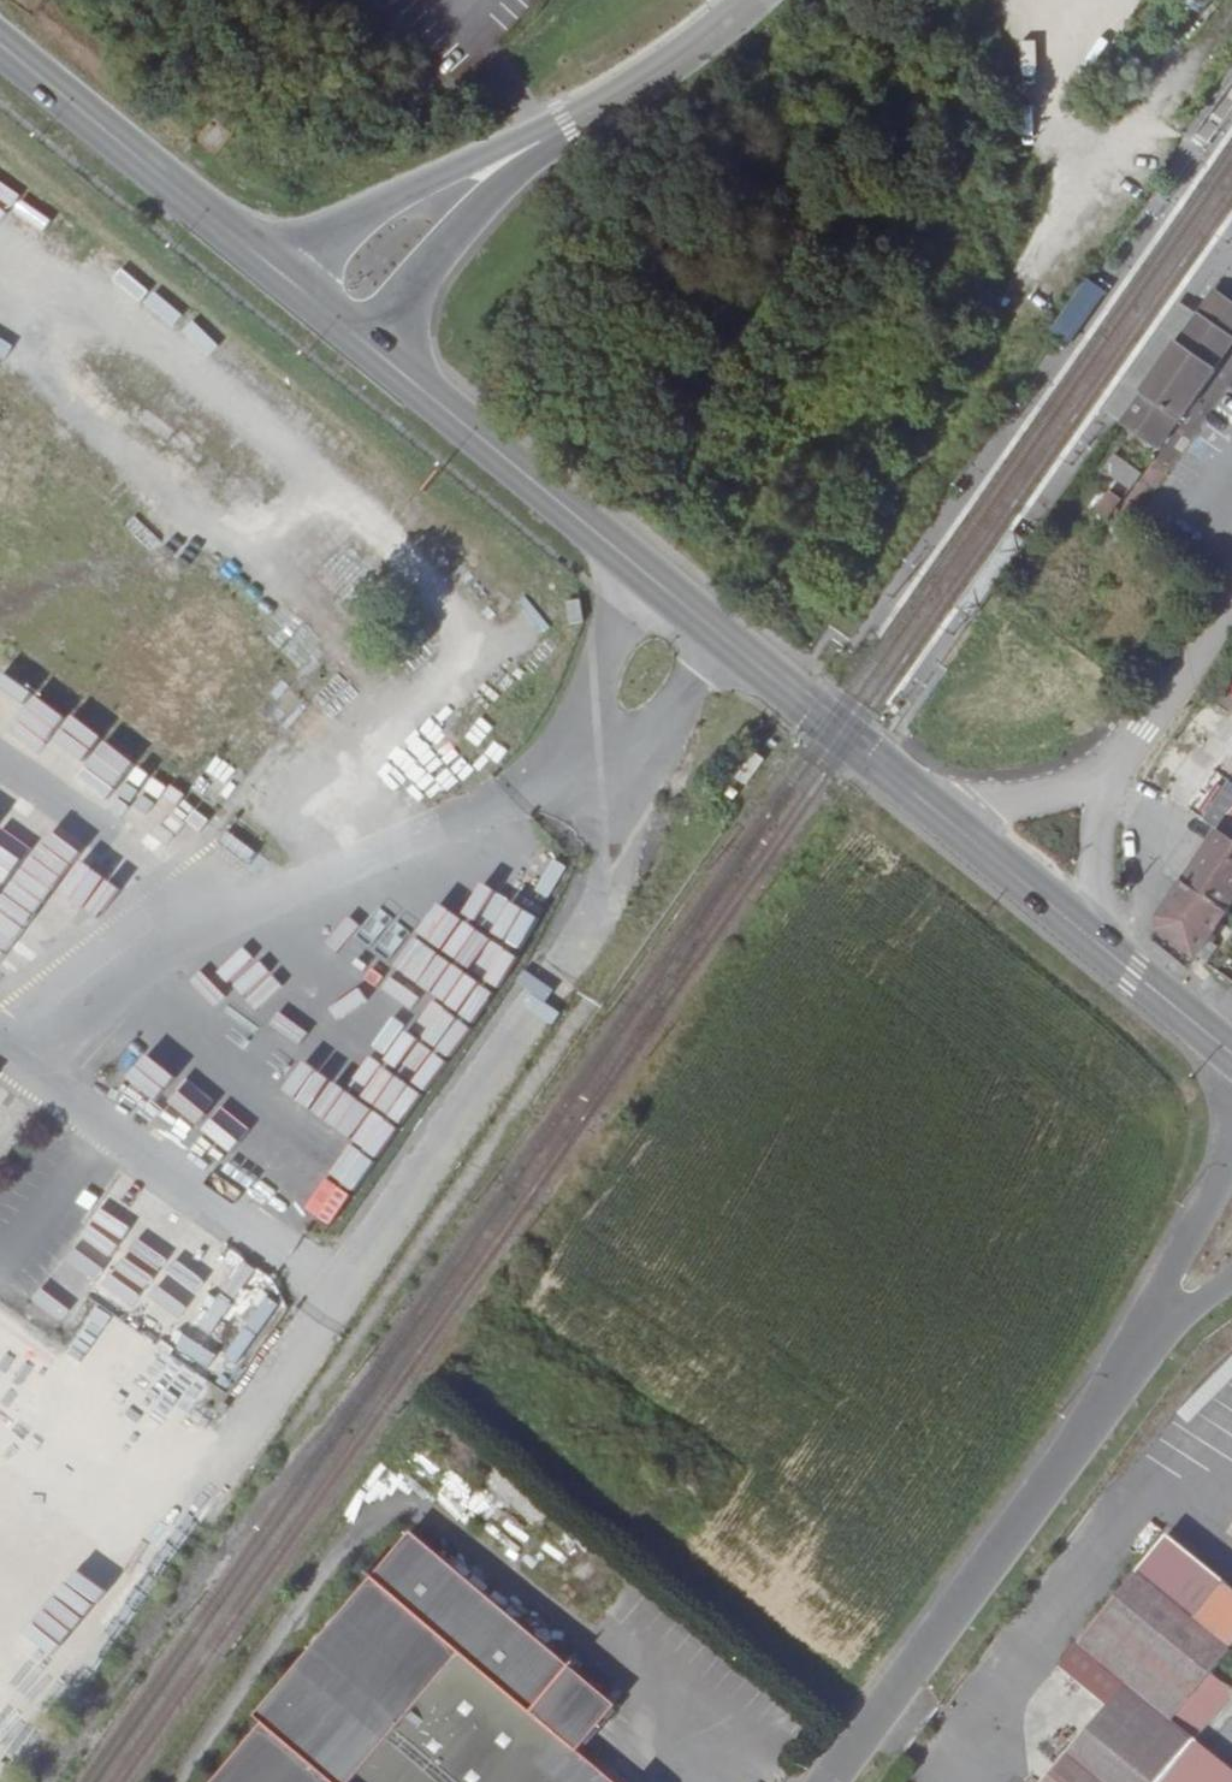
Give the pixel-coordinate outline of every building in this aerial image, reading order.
[(1113,294),(1085,276),(1051,328),(1079,346),(1113,294)] [(1121,423),(1158,449),(1179,419),(1181,420),(1200,393),(1215,371),(1214,370),(1231,344),(1231,303),(1214,289),(1196,314),(1184,331),(1185,332),(1177,344),(1174,343),(1159,365),(1140,392),(1143,393),(1121,423)] [(1187,308),(1180,303),(1106,411),(1121,423),(1143,393),(1140,392),(1159,365),(1174,343),(1177,344),(1185,332),(1184,331),(1196,314),(1187,308)] [(1103,471),(1130,490),(1142,474),(1115,454),(1103,471)] [(75,480),(98,493),(105,481),(82,468),(75,480)] [(1096,512),(1108,520),(1109,519),(1123,500),(1111,491),(1096,512)] [(958,668),(952,664),(940,682),(946,686),(954,676),(953,675),(958,668)] [(169,786),(40,689),(37,693),(6,670),(0,679),(0,702),(91,770),(111,785),(104,794),(142,822),(169,786)] [(762,760),(752,753),(736,776),(745,783),(762,760)] [(1218,830),(1183,882),(1227,912),(1231,904),(1231,840),(1230,838),(1218,830)] [(0,886),(0,956),(56,858),(26,841),(0,886)] [(311,1212),(338,1229),(558,883),(535,868),(531,870),(510,904),(485,888),(466,918),(431,896),(411,927),(415,936),(470,970),(449,1003),(353,943),(335,971),(304,951),(286,981),(293,999),(388,1059),(371,1087),(343,1098),(328,1121),(257,1077),(236,1109),(206,1090),(193,1110),(179,1115),(185,1119),(203,1163),(302,1226),(311,1212)] [(1227,912),(1183,882),(1160,916),(1162,929),(1196,957),(1227,912)] [(277,1086),(301,1056),(266,1029),(242,1059),(277,1086)] [(66,1320),(82,1295),(229,1383),(285,1291),(184,1231),(194,1215),(149,1189),(147,1193),(116,1174),(38,1303),(66,1320)] [(537,1522),(545,1506),(526,1495),(517,1512),(537,1522)] [(1231,1696),(1231,1685),(1211,1668),(1231,1643),(1231,1583),(1166,1530),(1059,1662),(1106,1700),(1040,1781),(1156,1781),(1194,1739),(1231,1696)] [(404,1540),(610,1715),(617,1706),(410,1532),(404,1540)] [(365,1588),(348,1606),(255,1717),(264,1724),(216,1781),(613,1781),(578,1753),(610,1715),(404,1540),(365,1588)] [(1194,1739),(1156,1781),(1231,1781),(1231,1769),(1194,1739)]
